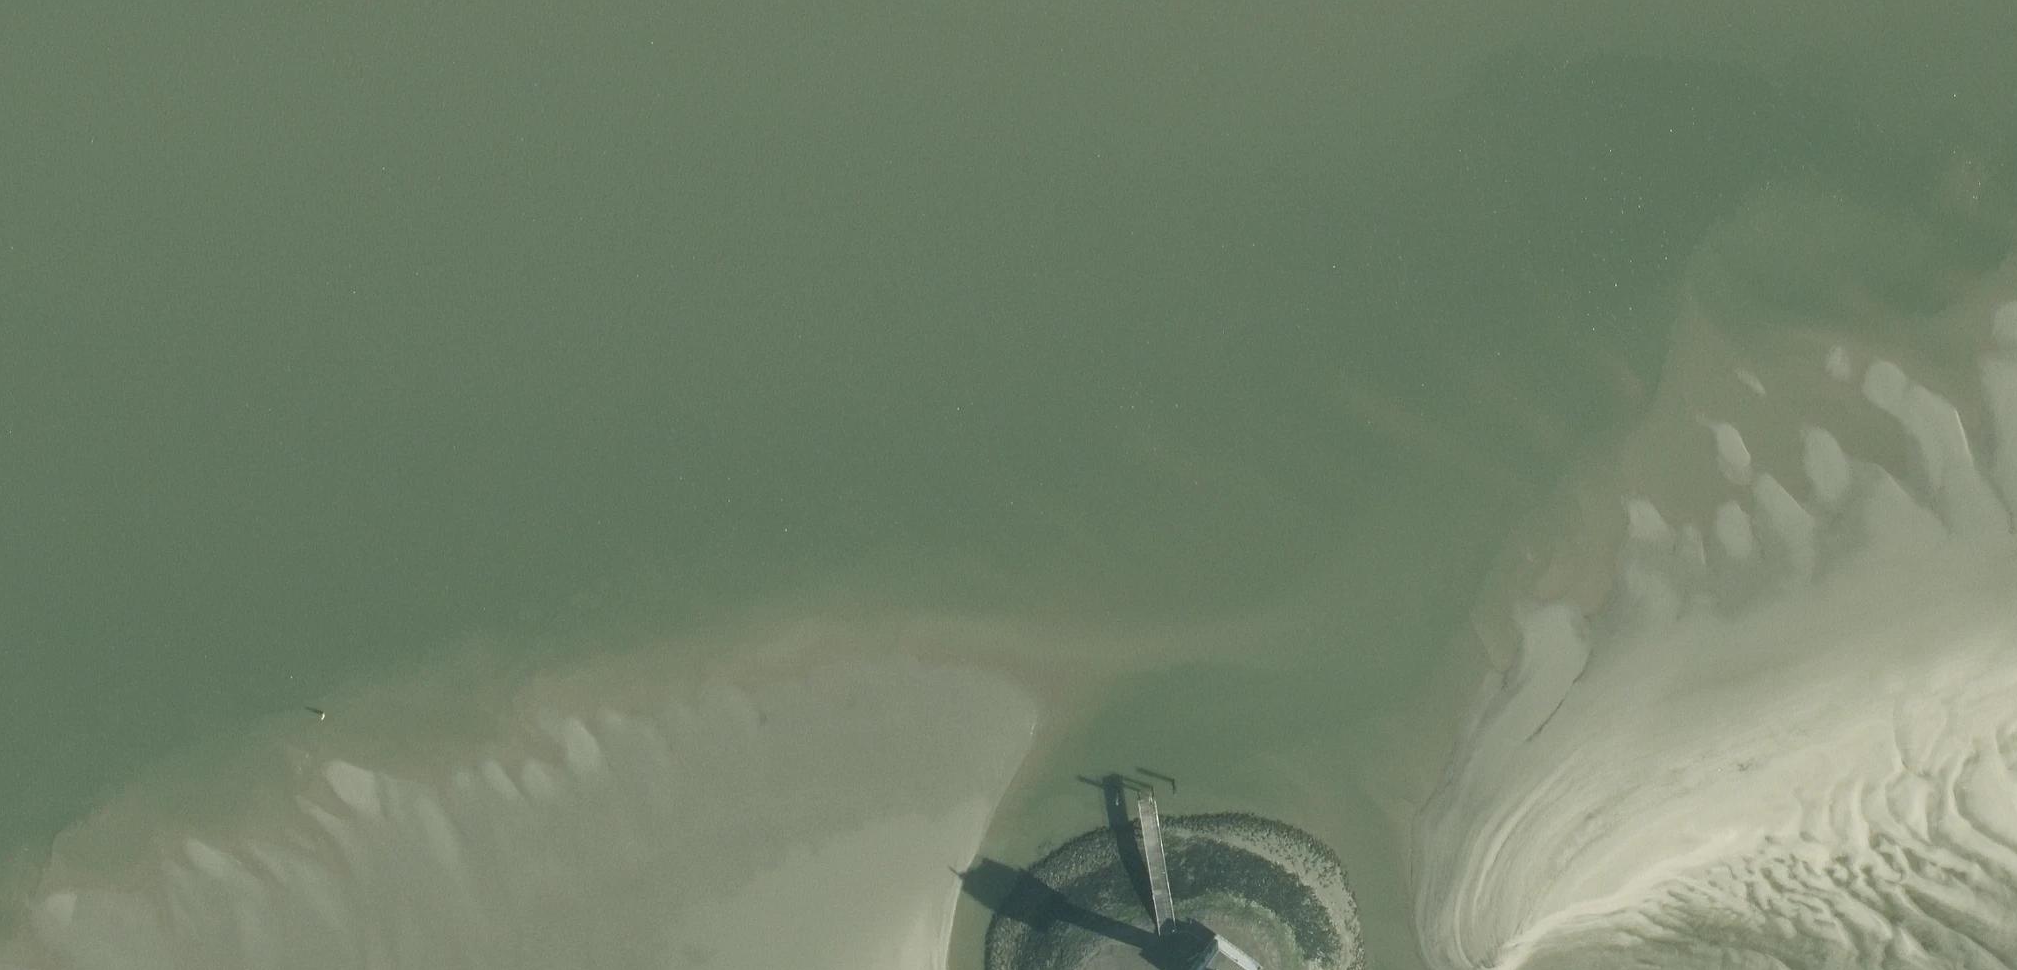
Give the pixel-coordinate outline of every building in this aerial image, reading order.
[(1259,969),(1220,942),(1200,969),(1259,969)]
